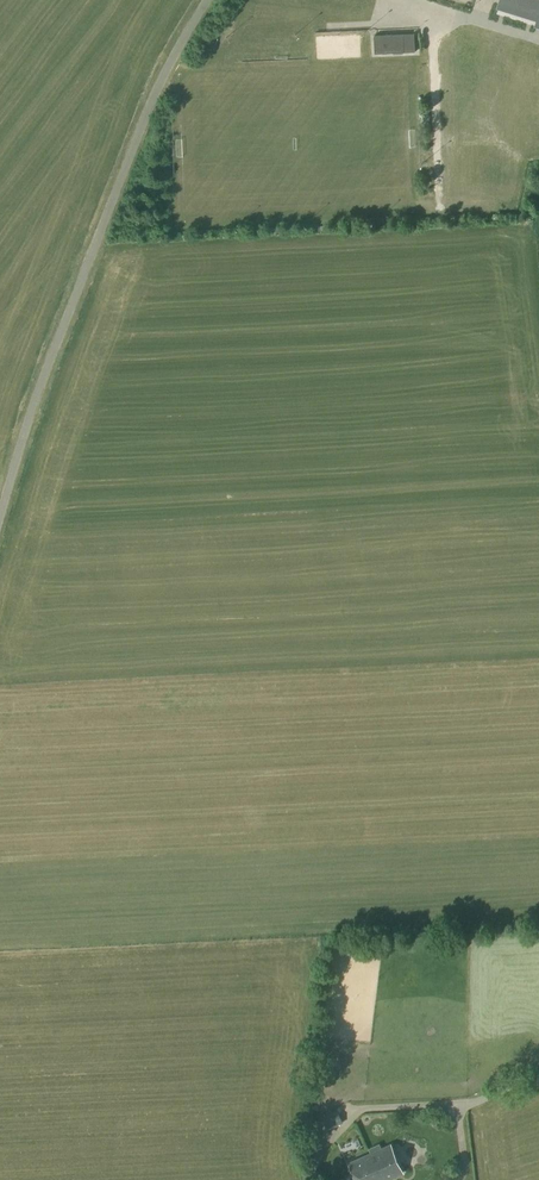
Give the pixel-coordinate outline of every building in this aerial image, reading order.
[(510,3),(518,6),(519,5),(538,11),(538,0),(511,0),(510,3)] [(404,35),(374,36),(375,54),(404,53),(415,52),(414,34),(404,35)] [(308,1154),(319,1149),(322,1148),(316,1133),(301,1140),(308,1154)] [(391,1146),(350,1165),(357,1179),(385,1179),(403,1172),(391,1146)]
